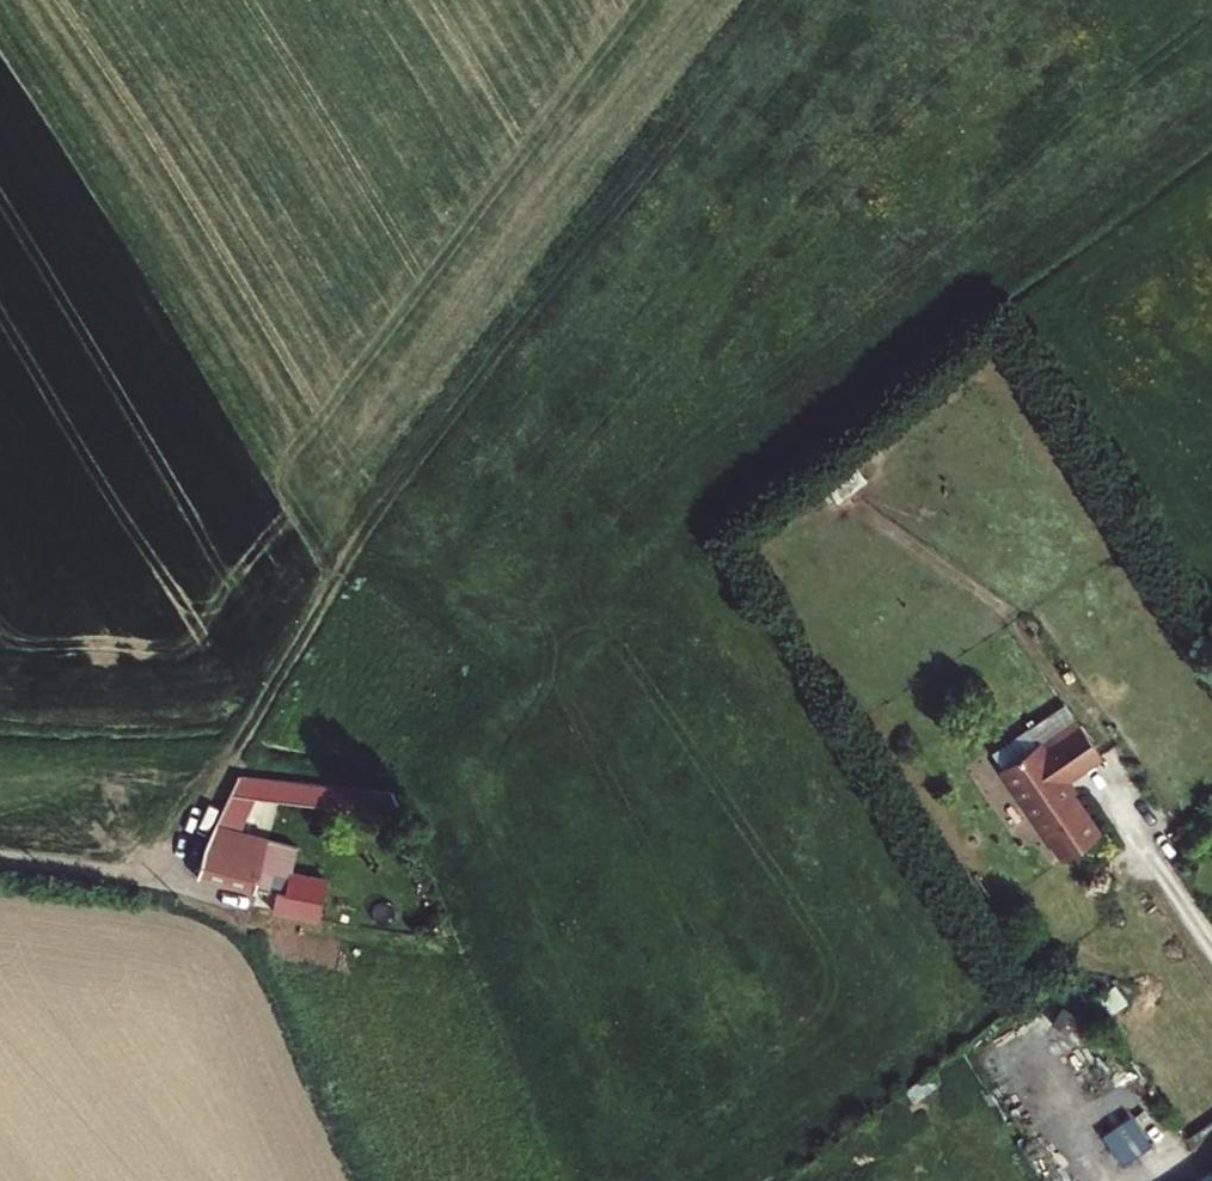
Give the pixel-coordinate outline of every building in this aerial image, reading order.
[(1029,757),(991,781),(996,789),(1034,764),(1029,757)] [(991,781),(954,804),(1013,897),(1050,873),(1016,820),(1054,796),(1034,764),(996,789),(991,781)] [(240,777),(206,846),(198,880),(255,894),(256,890),(268,892),(281,843),(232,833),(249,798),(402,817),(395,794),(240,777)] [(279,881),(273,912),(285,914),(317,920),(323,889),(279,881)] [(1138,1112),(1108,1132),(1127,1161),(1157,1142),(1138,1112)] [(1197,1180),(1211,1180),(1211,1171),(1197,1180)]
